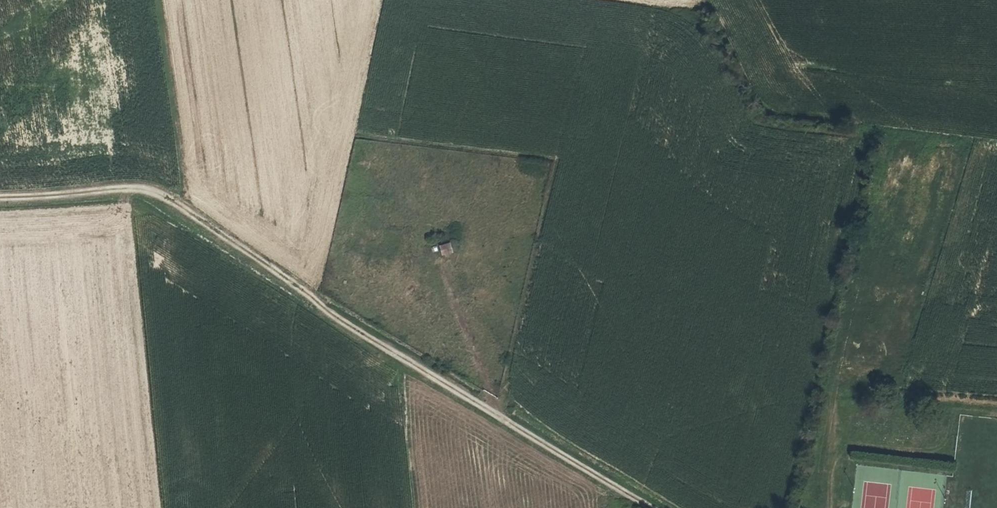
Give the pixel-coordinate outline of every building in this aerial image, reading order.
[(442,255),(453,251),(450,241),(439,245),(442,255)]
